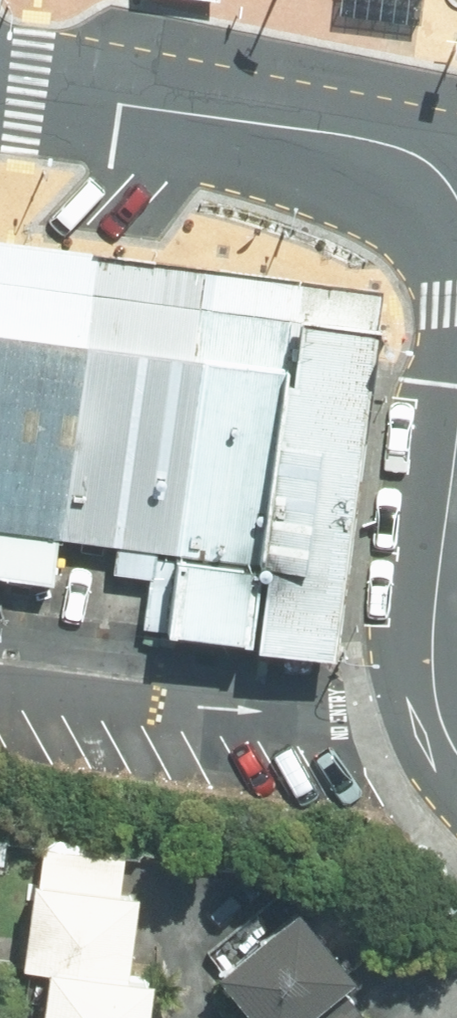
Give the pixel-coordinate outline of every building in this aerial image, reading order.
[(338,14),(422,25),(425,0),(340,0),(338,14)] [(0,271),(0,609),(333,655),(373,316),(0,271)] [(51,963),(125,972),(136,890),(126,888),(130,856),(45,845),(41,878),(36,877),(25,959),(51,963)] [(296,908),(220,969),(260,1017),(359,1017),(375,1005),(296,908)] [(51,963),(43,1017),(141,1017),(147,975),(125,972),(51,963)]
